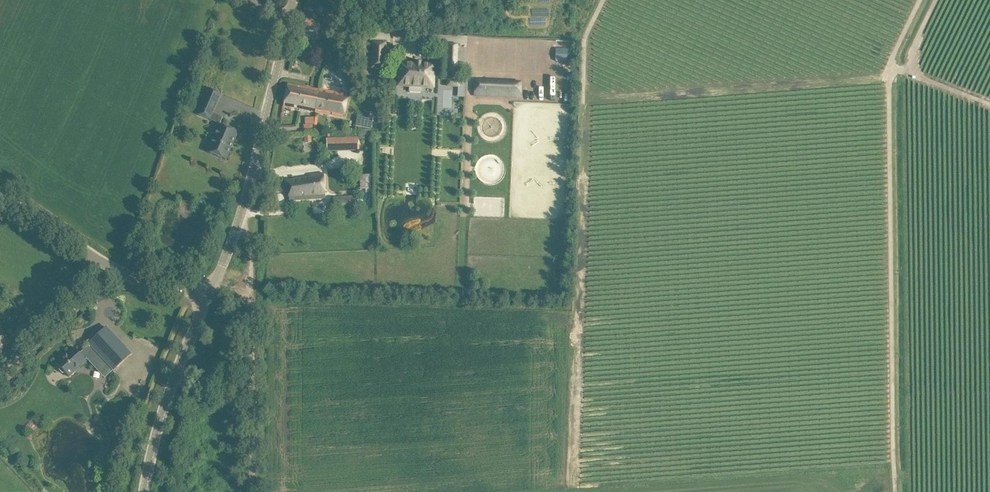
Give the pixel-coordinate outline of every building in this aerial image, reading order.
[(324,17),(322,24),(330,26),(332,19),(324,17)] [(352,24),(346,43),(355,46),(360,27),(352,24)] [(456,72),(457,45),(449,44),(448,72),(456,72)] [(557,60),(568,60),(569,48),(557,47),(557,60)] [(373,55),(372,67),(384,68),(385,56),(373,55)] [(398,86),(397,98),(399,98),(399,100),(404,100),(404,99),(406,99),(406,104),(421,105),(421,110),(433,111),(434,88),(437,89),(438,75),(434,75),(434,73),(436,73),(436,68),(435,68),(435,64),(422,63),(422,66),(415,65),(415,63),(399,62),(398,75),(398,86)] [(449,86),(458,86),(457,78),(449,78),(449,86)] [(475,81),(475,95),(520,97),(520,82),(475,81)] [(316,112),(321,90),(288,84),(283,106),(316,112)] [(208,88),(200,107),(213,113),(221,94),(208,88)] [(321,90),(316,112),(344,118),(348,95),(321,90)] [(226,160),(238,132),(219,124),(207,152),(226,160)] [(326,138),(326,152),(358,150),(357,137),(326,138)] [(287,181),(289,199),(290,201),(325,198),(324,173),(320,174),(310,175),(310,178),(287,181)] [(335,214),(339,213),(355,212),(353,197),(334,198),(335,214)] [(63,356),(56,363),(60,367),(59,370),(63,373),(65,372),(69,377),(80,366),(86,361),(85,360),(87,359),(88,358),(104,374),(106,372),(107,373),(109,371),(110,373),(113,370),(114,370),(124,360),(131,354),(107,327),(89,344),(90,344),(84,349),(86,351),(83,354),(81,352),(79,353),(74,348),(68,353),(68,354),(64,357),(63,356)] [(4,334),(0,329),(0,349),(10,342),(4,334)]
